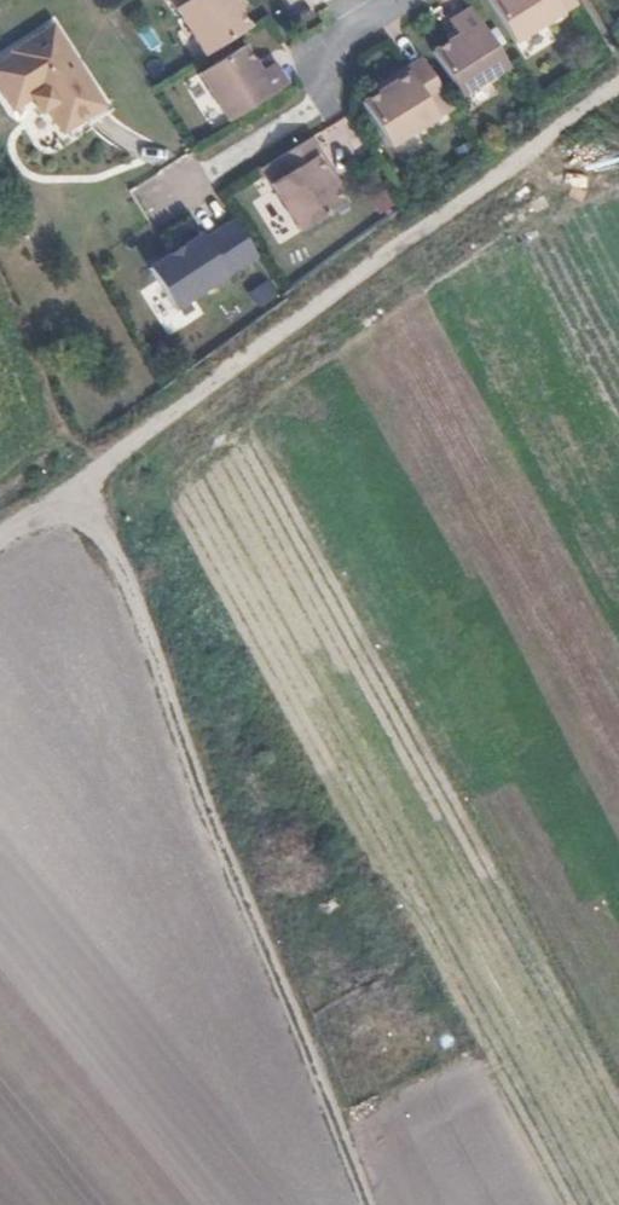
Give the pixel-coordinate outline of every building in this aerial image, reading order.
[(205,56),(250,28),(239,11),(232,0),(170,0),(205,56)] [(239,0),(232,0),(239,11),(244,7),(239,0)] [(576,0),(488,0),(514,42),(577,3),(576,0)] [(508,67),(471,7),(450,21),(456,31),(459,36),(450,41),(433,52),(461,96),(508,67)] [(54,24),(11,52),(12,54),(0,61),(0,90),(13,110),(38,94),(63,134),(106,106),(54,24)] [(450,41),(459,36),(456,31),(446,36),(450,41)] [(229,121),(288,85),(275,63),(265,69),(260,72),(254,63),(244,46),(199,73),(229,121)] [(453,108),(423,58),(391,77),(394,83),(380,91),(363,102),(390,147),(453,108)] [(254,63),(260,72),(265,69),(259,60),(254,63)] [(394,83),(391,77),(377,86),(380,91),(394,83)] [(330,168),(311,137),(261,168),(301,231),(345,203),(334,186),(325,172),(330,168)] [(339,182),(330,168),(325,172),(334,186),(339,182)] [(251,242),(228,206),(198,226),(194,220),(142,254),(168,295),(251,242)] [(248,293),(258,309),(277,297),(267,281),(248,293)]
